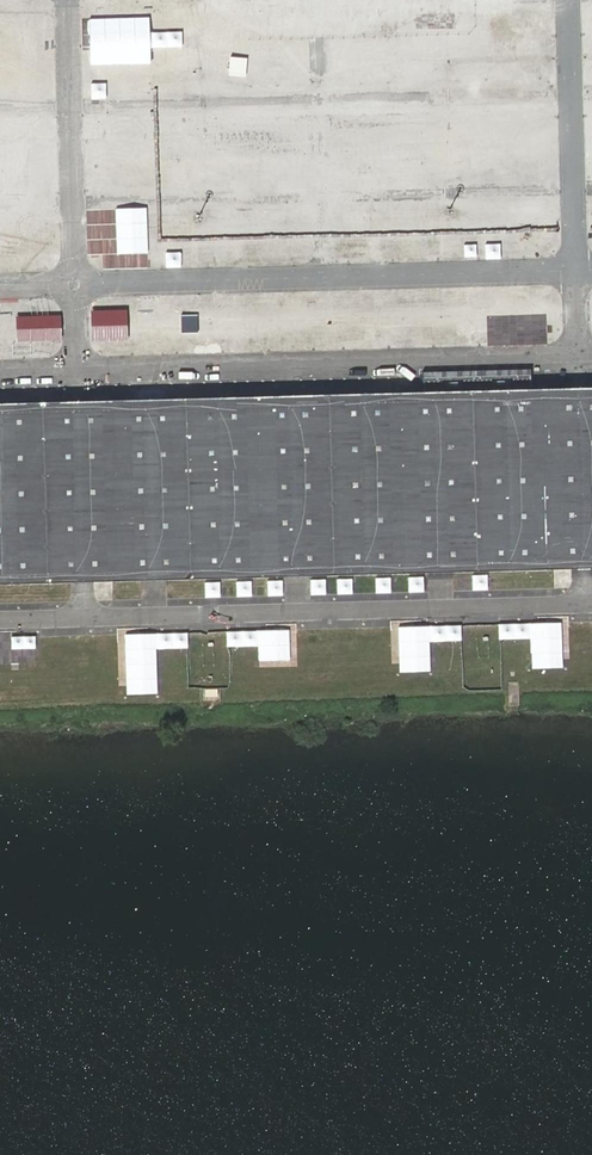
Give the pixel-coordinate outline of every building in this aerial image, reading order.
[(189,40),(184,40),(184,51),(234,50),(233,23),(189,23),(189,40)] [(33,34),(33,51),(48,51),(48,34),(33,34)] [(105,88),(137,88),(137,57),(152,57),(152,72),(168,72),(168,42),(105,42),(105,88)] [(24,71),(24,53),(0,53),(0,71),(24,71)] [(0,82),(0,100),(22,101),(23,83),(0,82)] [(10,157),(27,158),(28,128),(10,128),(10,157)] [(30,177),(30,194),(46,194),(46,177),(30,177)] [(45,210),(15,210),(15,267),(44,267),(44,247),(45,247),(45,210)] [(211,232),(200,232),(200,263),(211,263),(211,232)] [(432,306),(433,289),(420,289),(419,306),(432,306)] [(402,313),(401,295),(386,296),(387,314),(402,313)] [(107,355),(123,355),(124,296),(107,296),(107,355)] [(183,300),(151,300),(151,326),(183,326),(183,300)] [(15,313),(0,313),(0,343),(15,343),(15,313)] [(466,319),(436,318),(436,337),(466,338),(466,319)] [(195,323),(184,323),(184,332),(195,332),(195,323)] [(434,340),(434,324),(419,324),(419,341),(434,340)] [(350,333),(350,349),(366,349),(365,333),(350,333)] [(83,580),(153,578),(298,574),(441,570),(584,566),(591,566),(591,386),(580,387),(79,400),(0,402),(0,582),(83,580)] [(112,606),(127,606),(127,590),(112,590),(112,606)] [(568,654),(569,623),(506,622),(505,639),(536,640),(536,653),(568,654)] [(398,642),(427,642),(427,656),(474,657),(475,626),(398,625),(398,642)] [(280,631),(219,629),(218,646),(280,647),(280,631)] [(124,657),(161,657),(161,648),(192,649),(192,633),(124,632),(124,657)] [(16,683),(16,637),(0,637),(0,683),(16,683)] [(218,688),(203,688),(203,699),(218,699),(218,688)]
